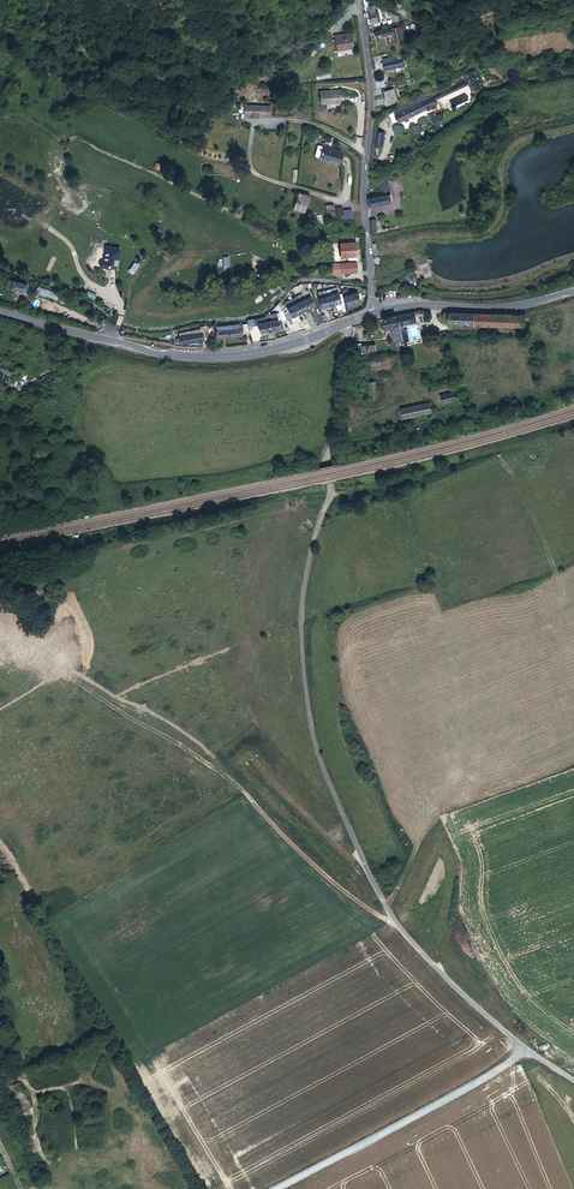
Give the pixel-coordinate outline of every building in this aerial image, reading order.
[(415,16),(424,19),(426,10),(417,8),(415,16)] [(382,26),(380,16),(378,16),(377,9),(368,10),(371,28),(382,26)] [(417,32),(420,27),(413,23),(410,28),(417,32)] [(390,43),(398,41),(396,28),(388,29),(389,35),(390,43)] [(373,38),(389,35),(388,29),(372,32),(373,38)] [(336,57),(352,55),(350,40),(333,42),(336,57)] [(385,72),(402,69),(400,59),(393,60),(383,62),(385,72)] [(466,92),(477,86),(468,69),(455,75),(450,85),(460,80),(463,86),(466,92)] [(428,97),(431,103),(463,86),(460,80),(450,85),(428,97)] [(382,88),(385,87),(383,82),(374,84),(374,90),(382,88)] [(389,103),(397,101),(394,90),(386,92),(388,99),(389,103)] [(320,105),(340,104),(339,91),(319,92),(320,105)] [(431,108),(433,107),(431,103),(428,97),(420,101),(420,100),(418,100),(420,104),(424,102),(427,107),(421,110),(423,113),(424,114),(431,110),(431,108)] [(396,128),(423,113),(421,110),(427,107),(424,102),(420,104),(418,100),(389,116),(396,128)] [(255,116),(260,116),(260,108),(241,108),(241,116),(245,116),(245,120),(255,120),(255,116)] [(433,113),(429,116),(436,131),(441,128),(433,113)] [(372,146),(381,146),(382,133),(372,132),(372,146)] [(311,159),(317,160),(321,148),(315,147),(311,159)] [(317,160),(335,165),(338,153),(321,148),(317,160)] [(382,193),(390,192),(387,178),(377,180),(379,193),(382,193)] [(368,208),(392,204),(390,195),(382,196),(382,193),(379,193),(372,194),(373,199),(367,199),(368,208)] [(305,212),(306,213),(309,203),(298,199),(293,216),(303,219),(305,212)] [(328,224),(335,222),(333,213),(332,210),(325,212),(328,224)] [(335,222),(343,219),(340,211),(333,213),(335,222)] [(346,223),(353,221),(350,212),(343,214),(346,223)] [(116,257),(118,258),(119,247),(106,245),(104,259),(102,259),(99,261),(99,265),(101,267),(109,268),(110,266),(115,267),(116,257)] [(342,259),(359,259),(358,245),(342,246),(342,259)] [(343,266),(343,276),(358,275),(358,265),(343,266)] [(6,289),(27,293),(29,284),(8,279),(6,289)] [(57,302),(60,296),(38,287),(35,293),(57,302)] [(337,302),(339,302),(336,289),(336,288),(329,290),(334,307),(338,305),(337,302)] [(339,302),(345,300),(343,292),(341,291),(340,288),(336,289),(339,302)] [(330,308),(334,307),(329,290),(325,291),(326,296),(324,296),(325,301),(327,300),(328,304),(330,306),(330,308)] [(353,301),(365,299),(363,290),(351,293),(353,301)] [(297,296),(299,301),(306,299),(303,293),(297,296)] [(315,305),(320,303),(316,294),(312,296),(315,305)] [(309,307),(315,305),(312,296),(306,299),(309,307)] [(303,310),(309,307),(306,299),(299,301),(303,310)] [(294,304),(289,306),(293,315),(298,313),(299,315),(305,313),(303,310),(299,301),(294,304)] [(287,316),(293,315),(289,306),(288,305),(283,307),(285,313),(276,314),(276,317),(283,316),(284,324),(288,324),(287,316)] [(400,326),(416,323),(414,312),(398,316),(400,326)] [(448,325),(494,327),(494,314),(442,312),(442,321),(448,321),(448,325)] [(385,329),(400,326),(398,316),(383,319),(385,329)] [(278,327),(278,326),(276,317),(269,318),(271,328),(278,327)] [(260,318),(255,319),(256,325),(264,324),(264,329),(271,328),(269,318),(260,319),(260,318)] [(219,339),(242,336),(241,328),(236,329),(235,326),(218,328),(218,333),(219,337),(219,339)] [(193,342),(208,340),(205,327),(201,328),(202,331),(193,332),(192,329),(189,329),(193,342)] [(182,344),(193,342),(189,329),(182,330),(183,334),(180,335),(182,344)] [(363,351),(379,349),(379,342),(368,343),(368,341),(362,342),(362,343),(363,351)] [(2,355),(0,360),(0,364),(24,374),(28,365),(21,362),(21,363),(16,361),(17,359),(8,355),(7,357),(2,355)] [(370,366),(384,362),(383,356),(369,359),(370,366)] [(377,396),(382,394),(379,379),(373,381),(377,396)] [(447,403),(465,399),(462,389),(444,393),(447,403)] [(437,413),(439,412),(437,401),(407,407),(410,418),(420,416),(421,420),(426,419),(425,415),(432,413),(433,418),(438,417),(437,413)]
